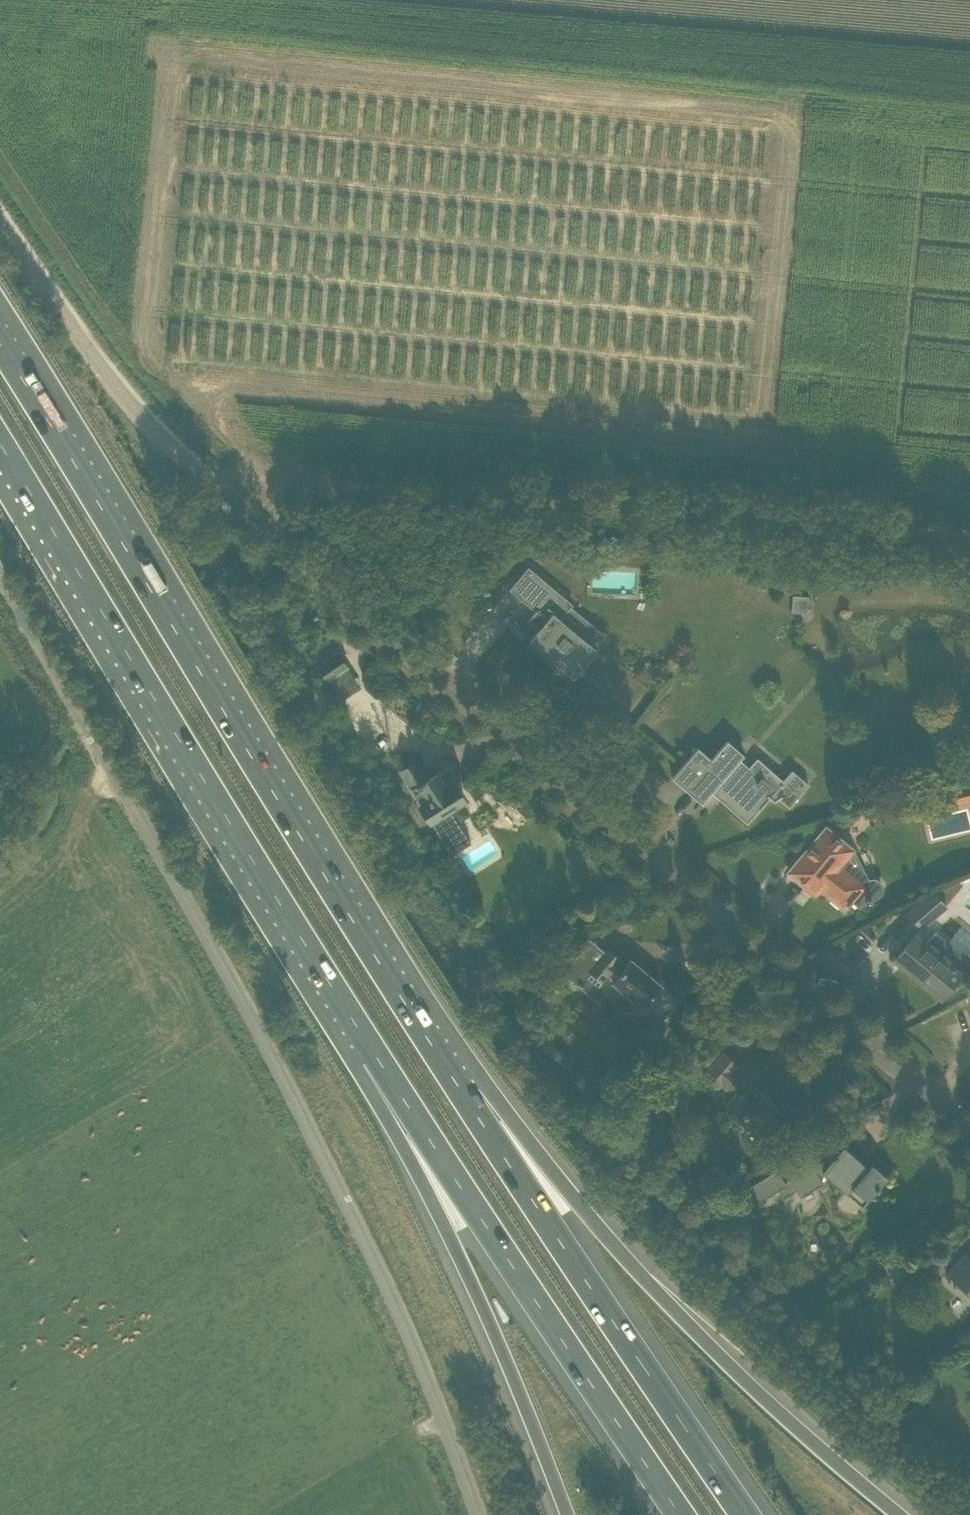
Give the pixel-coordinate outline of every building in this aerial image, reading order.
[(571,604),(528,567),(509,589),(536,611),(526,623),(537,632),(530,641),(558,664),(554,669),(568,681),(595,649),(559,619),(571,604)] [(347,667),(328,638),(308,651),(318,665),(317,666),(327,681),(347,667)] [(792,769),(772,792),(761,782),(763,779),(761,777),(761,778),(739,759),(743,754),(727,740),(711,759),(698,748),(672,777),(702,803),(711,792),(747,823),(773,793),(789,807),(809,784),(792,769)] [(452,855),(471,843),(450,809),(464,800),(454,784),(452,785),(442,770),(426,780),(415,762),(401,771),(422,805),(421,806),(419,810),(425,818),(429,818),(452,855)] [(935,792),(939,809),(969,801),(969,784),(935,792)] [(787,871),(806,887),(815,894),(820,888),(844,909),(852,900),(859,906),(866,902),(867,903),(872,901),(871,900),(878,897),(882,893),(883,888),(883,883),(879,879),(874,877),(869,878),(855,849),(844,841),(826,826),(787,871)] [(948,906),(934,890),(908,912),(921,928),(948,906)] [(936,933),(937,932),(936,931),(925,944),(917,936),(918,936),(915,934),(895,959),(941,997),(953,982),(959,987),(960,986),(959,985),(969,972),(969,958),(963,952),(964,951),(963,950),(960,953),(936,933)] [(567,948),(554,964),(579,986),(593,970),(567,948)] [(661,985),(631,960),(627,965),(608,949),(594,966),(642,1007),(661,985)] [(752,1126),(773,1102),(751,1083),(749,1085),(732,1070),(736,1065),(724,1054),(704,1077),(716,1088),(721,1082),(735,1094),(727,1103),(752,1126)] [(843,1145),(822,1170),(847,1192),(850,1188),(866,1202),(887,1177),(871,1163),(868,1167),(843,1145)] [(784,1182),(776,1169),(750,1185),(760,1201),(778,1189),(783,1197),(796,1189),(799,1194),(821,1180),(811,1163),(789,1177),(790,1179),(784,1182)] [(964,1252),(946,1274),(969,1294),(969,1257),(964,1252)]
